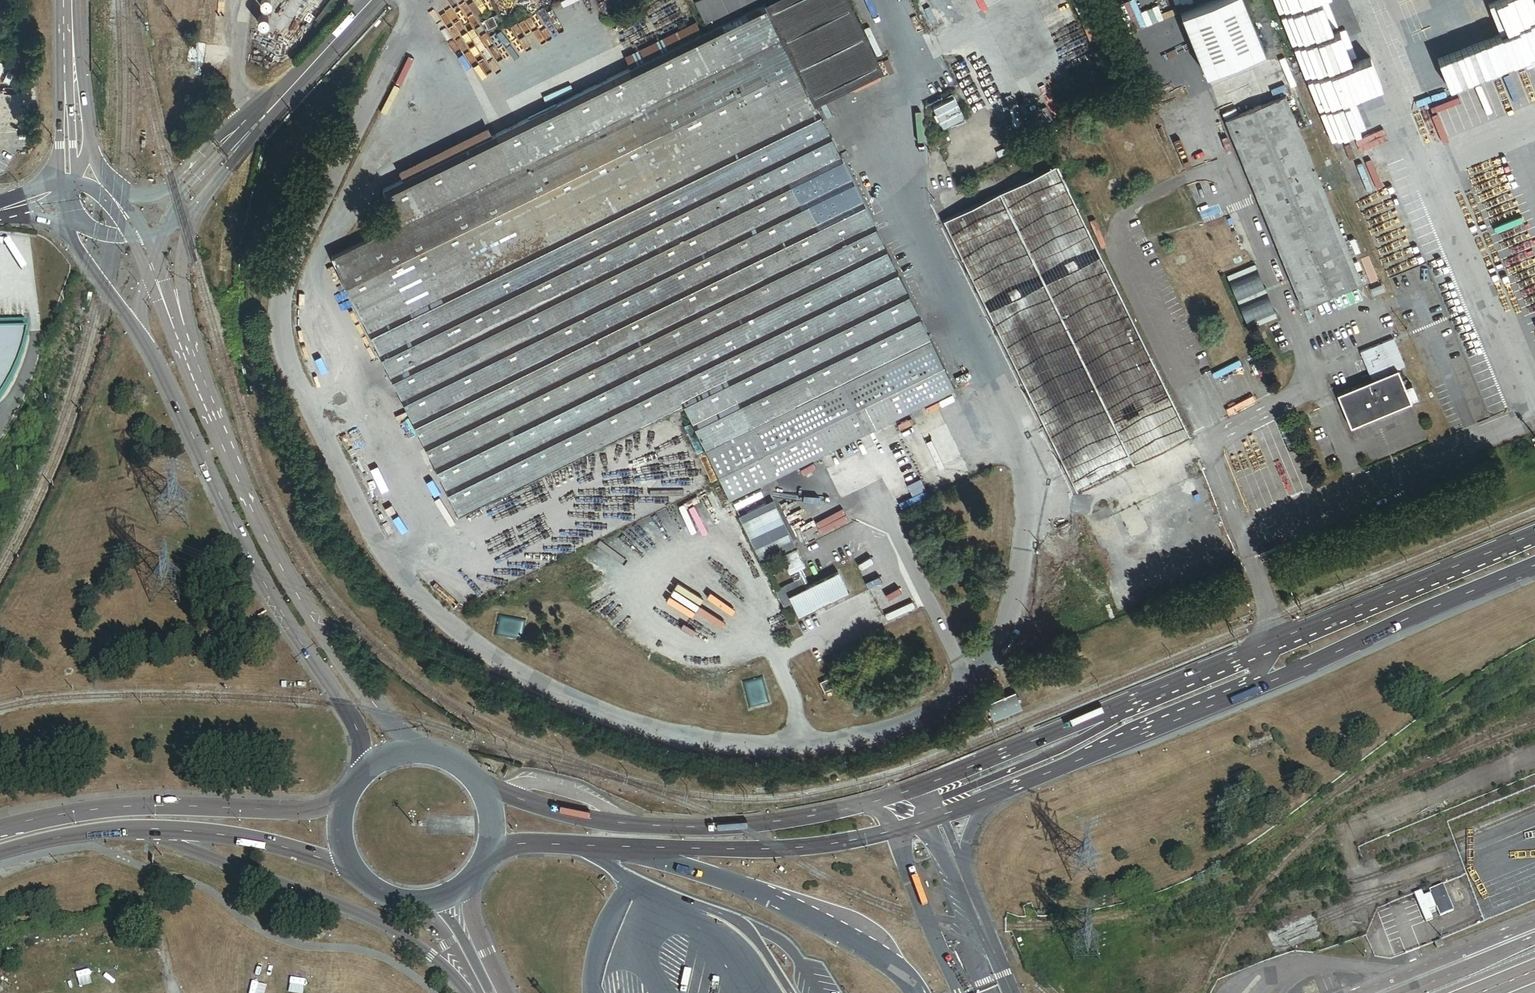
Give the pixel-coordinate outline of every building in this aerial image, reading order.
[(717,33),(769,7),(765,0),(702,0),(701,0),(717,33)] [(769,7),(812,94),(877,62),(846,0),(784,0),(769,7)] [(1183,14),(1208,75),(1266,52),(1245,0),(1219,0),(1183,14)] [(688,181),(822,115),(812,94),(769,7),(717,33),(706,38),(635,74),(688,181)] [(497,22),(488,26),(493,36),(501,31),(497,22)] [(701,28),(630,63),(635,74),(706,38),(701,28)] [(597,226),(688,181),(635,74),(544,118),(597,226)] [(1288,97),(1228,122),(1304,309),(1365,284),(1288,97)] [(754,316),(889,250),(822,115),(688,181),(597,226),(552,248),(597,338),(641,428),(686,406),(663,359),(754,316)] [(499,140),(552,248),(597,226),(544,118),(499,140)] [(456,162),(509,269),(552,248),(499,140),(456,162)] [(509,269),(456,162),(387,195),(401,224),(333,258),(372,337),(509,269)] [(946,223),(1079,493),(1135,465),(1117,428),(1174,399),(1059,167),(946,223)] [(552,248),(509,269),(372,337),(417,427),(597,338),(552,248)] [(823,456),(957,389),(936,346),(889,250),(754,316),(823,456)] [(686,406),(733,500),(823,456),(754,316),(663,359),(686,406)] [(26,360),(33,340),(33,333),(0,334),(0,410),(10,394),(18,379),(26,360)] [(461,516),(641,428),(597,338),(417,427),(461,516)] [(1363,354),(1374,382),(1400,371),(1408,368),(1397,340),(1363,354)] [(1407,390),(1400,371),(1374,382),(1340,395),(1353,428),(1420,401),(1415,387),(1407,390)] [(1193,437),(1174,399),(1117,428),(1135,465),(1193,437)] [(797,547),(775,502),(741,518),(763,564),(797,547)] [(804,579),(807,584),(810,583),(803,570),(808,567),(800,551),(784,559),(792,575),(798,572),(800,575),(794,578),(797,583),(804,579)] [(812,611),(813,614),(822,609),(820,607),(850,592),(841,574),(810,589),(807,584),(804,579),(797,583),(777,592),(781,600),(785,609),(794,604),(800,617),(812,611)] [(829,676),(820,680),(824,689),(833,684),(829,676)] [(1020,693),(991,705),(998,721),(1026,710),(1020,693)]
